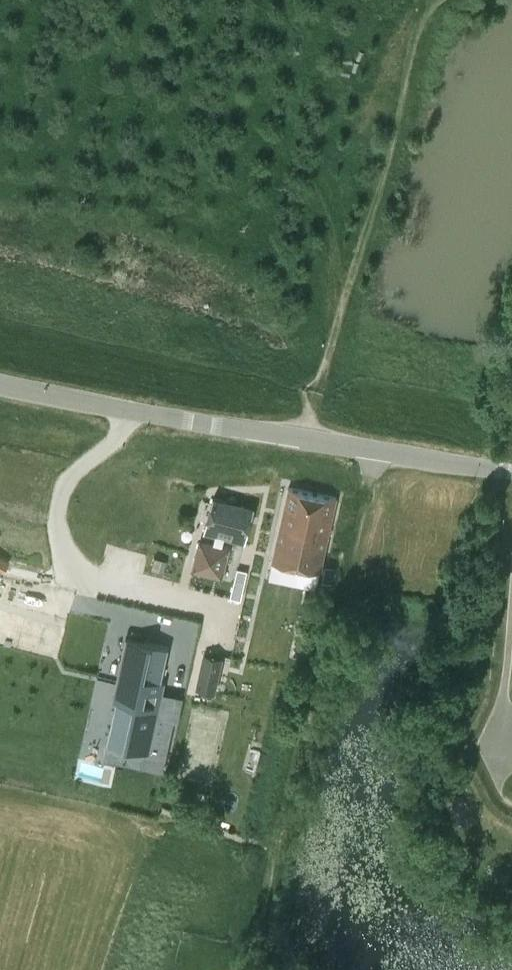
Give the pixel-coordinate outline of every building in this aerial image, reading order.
[(289,488),(274,559),(320,569),(336,498),(289,488)] [(214,498),(205,533),(246,543),(255,508),(214,498)] [(233,547),(201,539),(192,570),(224,578),(233,547)] [(120,700),(125,701),(117,737),(133,741),(132,747),(158,753),(166,720),(161,718),(167,694),(171,695),(174,682),(170,681),(178,649),(135,638),(120,700)] [(204,655),(197,688),(215,692),(222,659),(204,655)] [(456,808),(470,832),(489,821),(475,797),(462,805),(456,808)]
